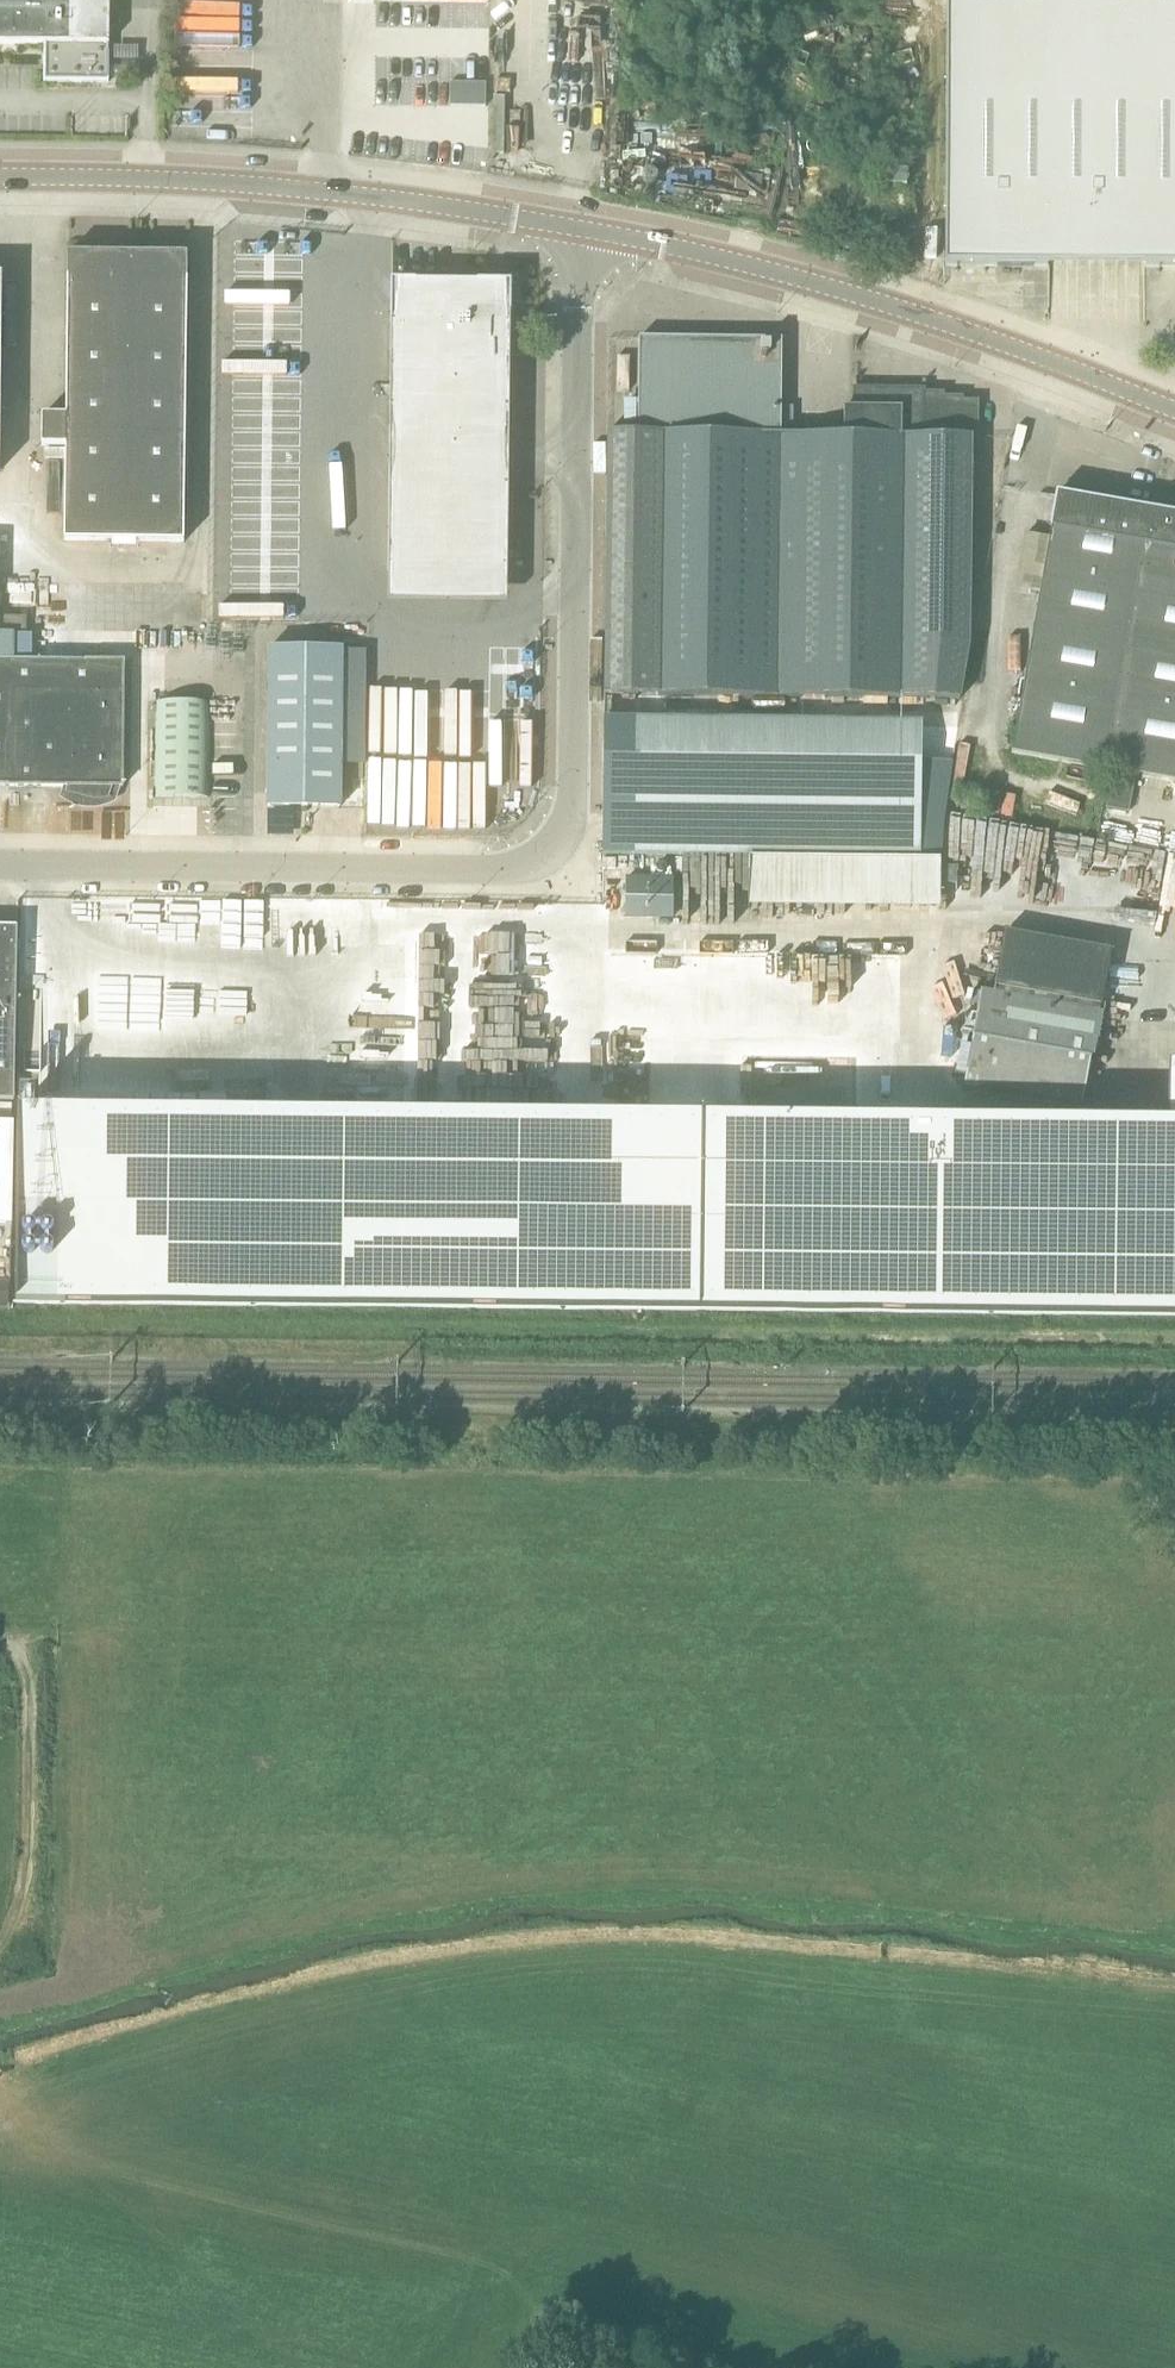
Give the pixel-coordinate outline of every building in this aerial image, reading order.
[(112,91),(112,0),(0,0),(0,90),(112,91)] [(334,77),(433,78),(433,0),(335,0),(334,77)] [(946,267),(1174,268),(1174,0),(948,0),(946,267)] [(69,254),(67,417),(41,417),(41,447),(67,447),(66,541),(184,542),(188,255),(69,254)] [(391,443),(389,570),(396,570),(396,586),(427,586),(427,570),(508,571),(512,283),(392,282),(392,304),(391,443)] [(783,339),(640,338),(639,433),(608,432),(605,695),(948,699),(971,649),(973,442),(981,442),(981,441),(979,441),(979,405),(963,404),(963,397),(944,397),(944,393),(925,393),(925,389),(854,388),(854,409),(845,409),(845,419),(853,419),(853,435),(782,434),(783,339)] [(1058,493),(1013,753),(1174,782),(1174,514),(1058,493)] [(0,617),(0,633),(26,633),(27,617),(0,617)] [(343,648),(270,648),(269,806),(341,806),(343,648)] [(69,787),(66,794),(65,794),(65,795),(70,795),(75,796),(84,799),(88,800),(93,801),(98,802),(103,802),(107,801),(112,800),(112,799),(110,800),(114,788),(124,788),(125,662),(0,660),(0,787),(69,787)] [(210,702),(157,702),(156,797),(210,797),(210,702)] [(924,715),(605,712),(604,853),(751,855),(750,901),(942,903),(943,757),(924,757),(924,715)] [(356,790),(400,791),(401,735),(373,734),(372,773),(357,772),(356,790)] [(674,919),(674,878),(627,878),(627,919),(674,919)] [(225,923),(255,922),(255,909),(224,909),(225,923)] [(19,928),(0,927),(0,1101),(15,1101),(19,928)] [(979,1004),(965,1084),(1083,1106),(1093,1051),(1096,1052),(1103,1014),(1101,1014),(1111,951),(1005,931),(994,993),(981,990),(981,992),(972,990),(970,1003),(979,1004)] [(596,995),(596,1016),(615,1017),(616,996),(596,995)] [(23,1307),(320,1306),(919,1313),(1174,1316),(1174,1123),(322,1113),(25,1110),(23,1307)] [(0,1122),(0,1226),(13,1226),(15,1122),(0,1122)]
